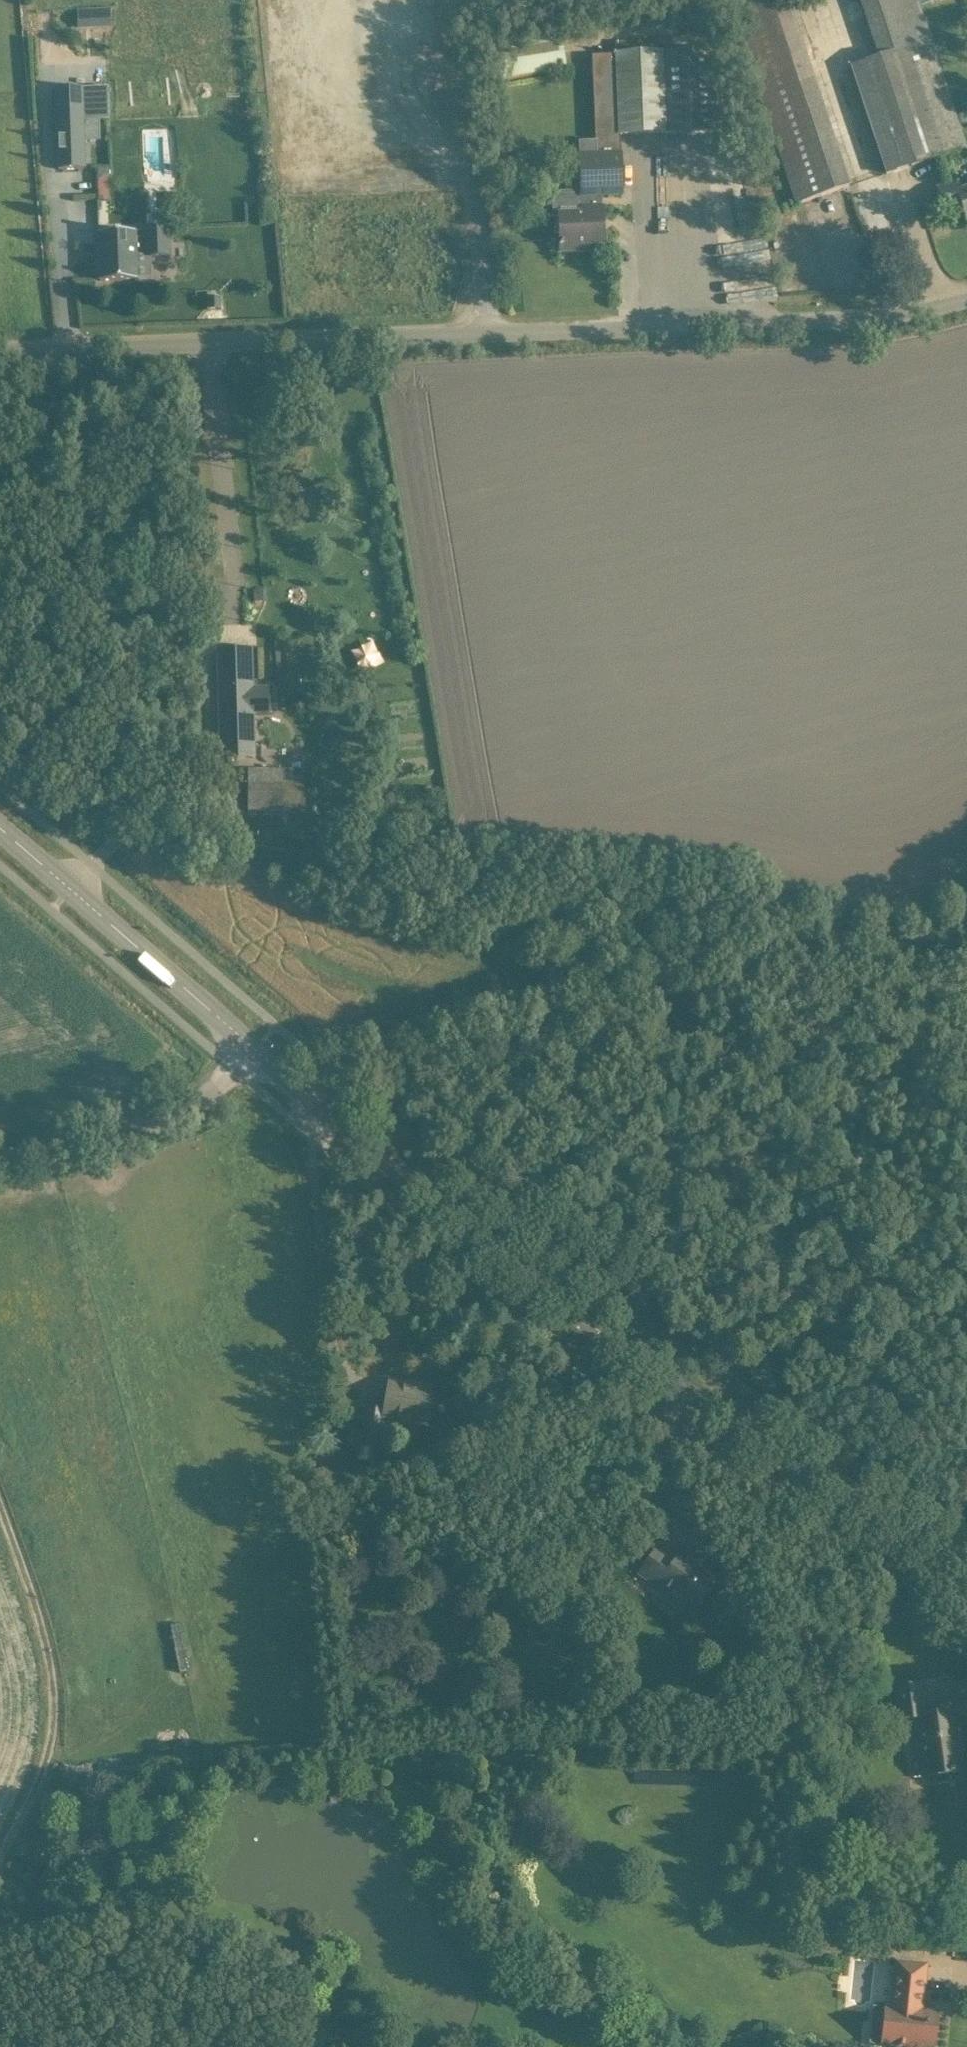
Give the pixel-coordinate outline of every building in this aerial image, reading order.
[(789,186),(796,205),(849,187),(786,0),(748,0),(729,6),(789,186)] [(880,156),(886,175),(966,148),(917,0),(860,0),(879,58),(851,67),(880,156)] [(107,7),(74,8),(74,28),(108,26),(107,7)] [(712,51),(616,55),(591,56),(595,142),(579,143),(581,192),(557,193),(553,198),(553,217),(559,217),(559,232),(560,252),(586,251),(588,249),(588,244),(604,243),(602,208),(593,208),(593,197),(622,196),(620,135),(715,131),(712,51)] [(58,170),(84,169),(83,141),(100,140),(99,119),(83,120),(81,88),(55,88),(58,170)] [(98,233),(100,281),(136,279),(135,254),(147,254),(147,257),(170,257),(169,227),(146,228),(146,231),(98,233)] [(262,587),(253,588),(254,600),(263,599),(262,587)] [(221,743),(252,742),(250,648),(218,649),(221,743)] [(292,770),(267,769),(247,769),(247,810),(303,810),(304,779),(291,779),(292,770)] [(352,1428),(349,1443),(360,1444),(359,1446),(357,1459),(373,1462),(376,1448),(378,1449),(379,1449),(384,1419),(408,1423),(427,1426),(433,1387),(389,1380),(384,1410),(365,1407),(362,1429),(352,1428)] [(535,1552),(550,1561),(553,1555),(539,1546),(535,1552)] [(658,1546),(647,1563),(639,1574),(695,1612),(717,1581),(691,1563),(694,1558),(682,1550),(676,1559),(658,1546)] [(911,1719),(920,1777),(962,1771),(960,1752),(961,1751),(956,1711),(925,1716),(920,1684),(894,1688),(898,1721),(911,1719)] [(906,1962),(896,1961),(891,2007),(885,2007),(881,2045),(898,2046),(934,2046),(937,2012),(919,2010),(920,1997),(923,1997),(926,1964),(906,1962)]
